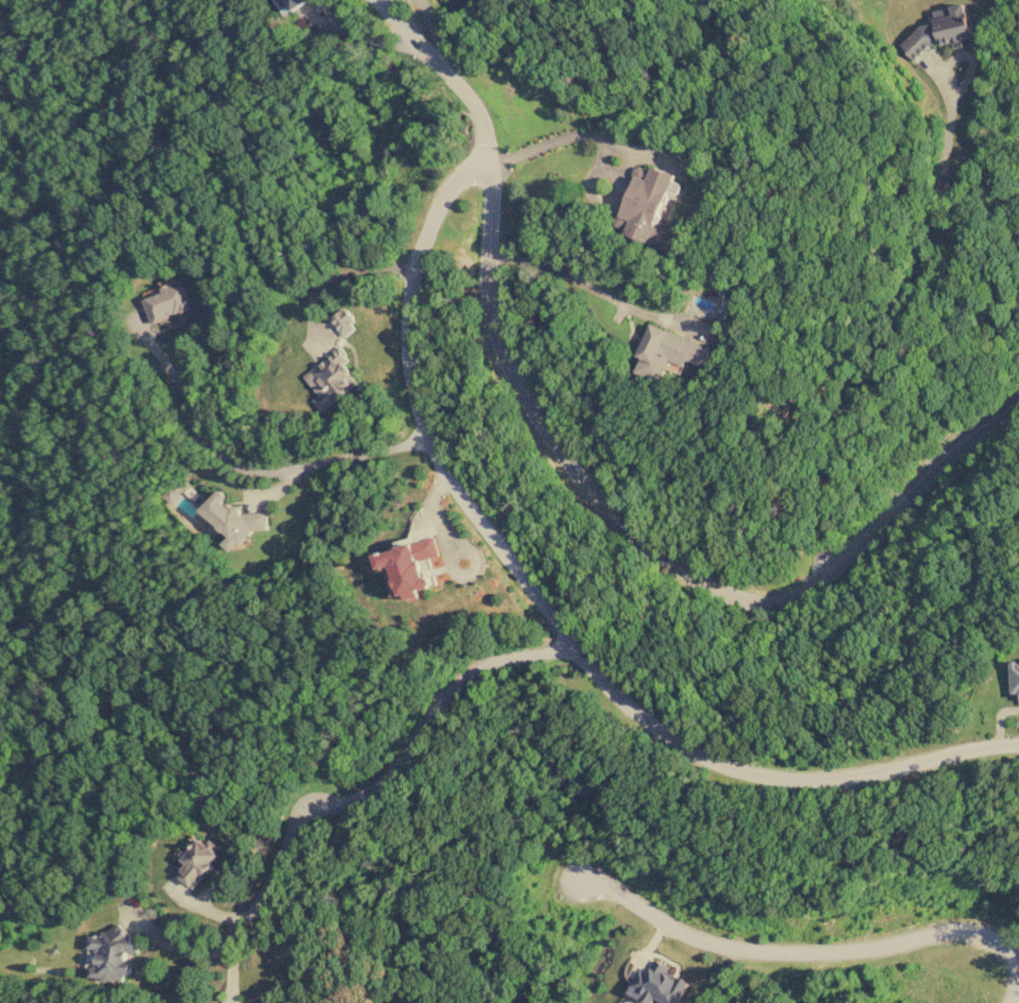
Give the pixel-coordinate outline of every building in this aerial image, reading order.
[(287,15),(308,0),(276,0),(287,15)] [(900,45),(913,61),(932,46),(950,43),(954,48),(963,46),(962,39),(973,38),(967,4),(933,10),(934,19),(928,25),(924,26),(900,45)] [(674,174),(652,166),(650,170),(636,165),(633,175),(634,176),(615,230),(668,248),(676,227),(658,220),(674,174)] [(143,300),(151,323),(192,309),(184,285),(174,288),(173,284),(162,288),(163,293),(143,300)] [(358,326),(344,308),(330,319),(344,337),(358,326)] [(636,372),(661,381),(668,360),(684,366),(686,361),(703,367),(710,346),(649,325),(638,356),(641,357),(636,372)] [(303,376),(319,395),(313,400),(323,412),(359,383),(342,362),(349,357),(340,346),(303,376)] [(201,511),(230,536),(223,544),(233,553),(252,531),(268,530),(267,511),(242,513),(241,504),(226,505),(226,495),(219,489),(201,511)] [(439,556),(435,538),(375,553),(379,569),(393,566),(401,601),(419,597),(417,590),(430,587),(427,576),(422,577),(418,561),(439,556)] [(1010,662),(1010,694),(1018,694),(1018,662),(1010,662)] [(178,877),(194,889),(221,851),(208,841),(206,844),(199,839),(183,861),(187,865),(178,877)] [(90,936),(87,978),(129,981),(130,953),(137,954),(138,936),(123,935),(123,929),(100,928),(99,937),(90,936)] [(648,1002),(654,1002),(656,999),(663,1002),(679,1002),(690,983),(668,972),(671,967),(656,959),(649,973),(641,969),(629,993),(648,1002)]
